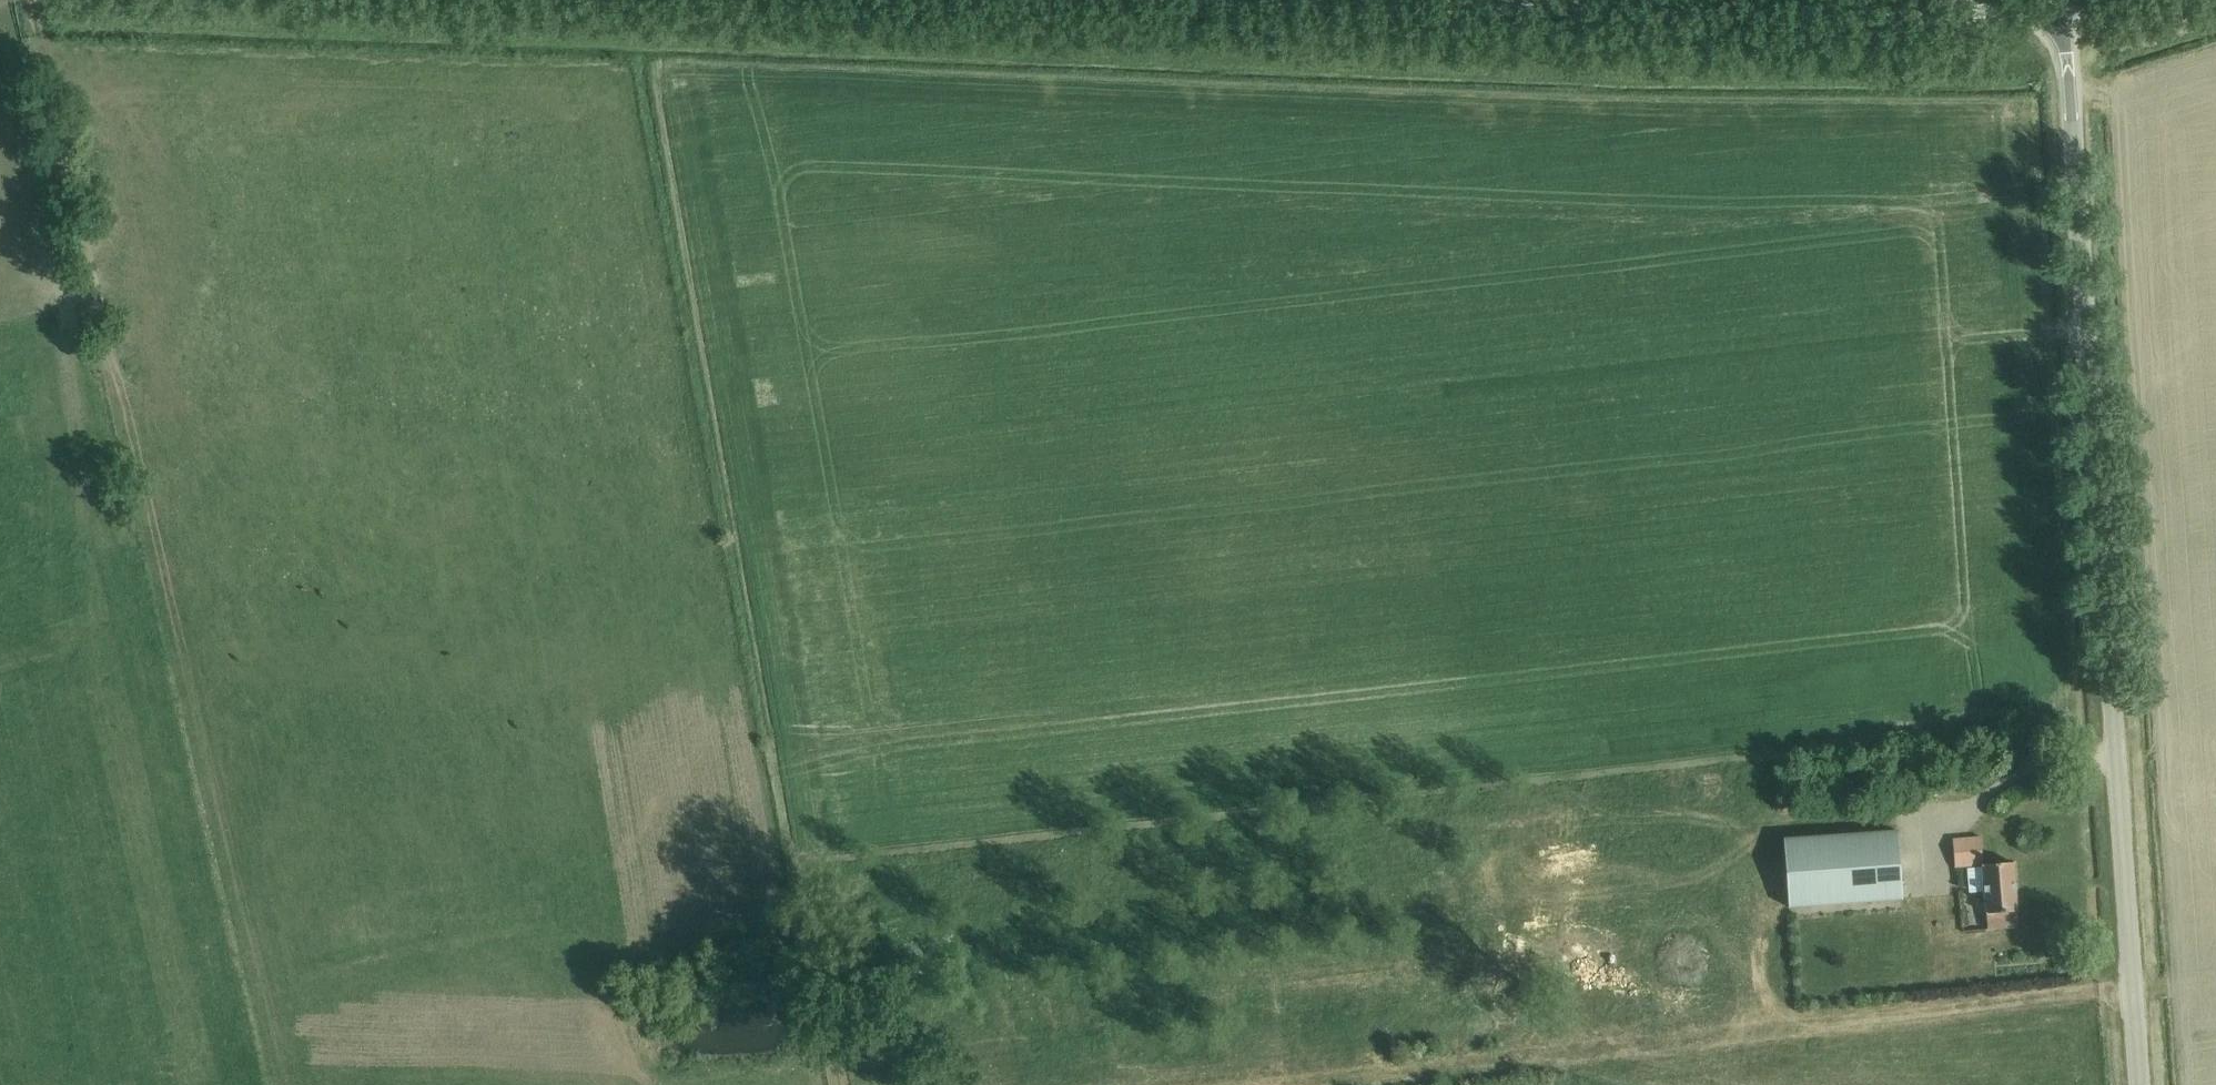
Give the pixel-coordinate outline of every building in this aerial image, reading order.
[(1784,839),(1789,908),(1903,900),(1898,831),(1784,839)] [(1953,840),(1956,867),(1983,865),(1981,837),(1953,840)] [(1987,914),(1988,929),(2018,926),(2017,912),(2014,863),(1982,866),(1987,914)]
